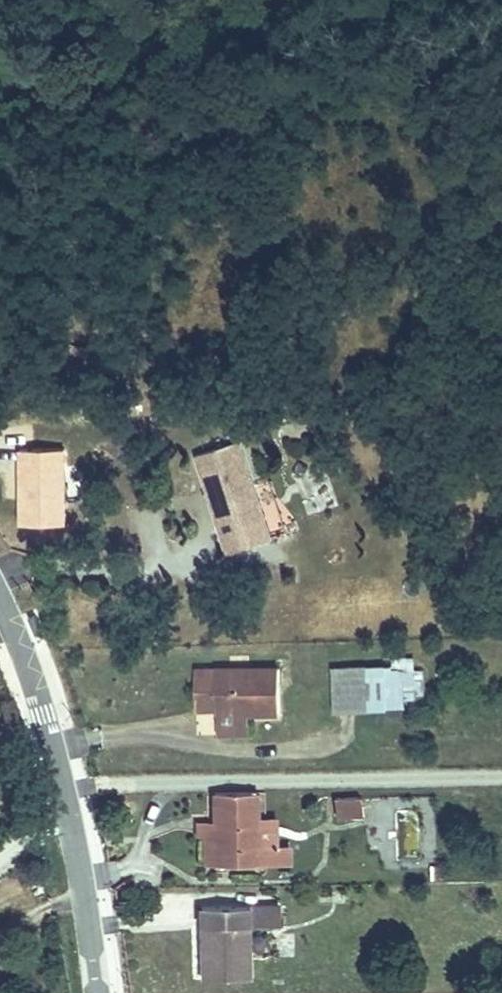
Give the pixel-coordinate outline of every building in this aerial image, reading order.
[(240,442),(197,456),(222,533),(266,519),(240,442)] [(266,519),(222,533),(229,552),(272,538),(266,519)] [(365,666),(332,668),(334,712),(367,710),(365,666)] [(279,668),(196,669),(196,710),(217,709),(218,734),(246,734),(246,714),(280,713),(279,668)] [(257,792),(215,792),(215,822),(216,864),(290,863),(290,846),(278,846),(278,820),(258,820),(257,792)] [(360,796),(335,797),(337,820),(361,819),(360,796)] [(209,822),(198,823),(199,835),(206,835),(209,835),(209,822)] [(216,864),(215,822),(209,822),(209,835),(206,835),(206,864),(216,864)] [(273,905),(201,907),(203,979),(250,978),(249,927),(273,926),(273,905)]
